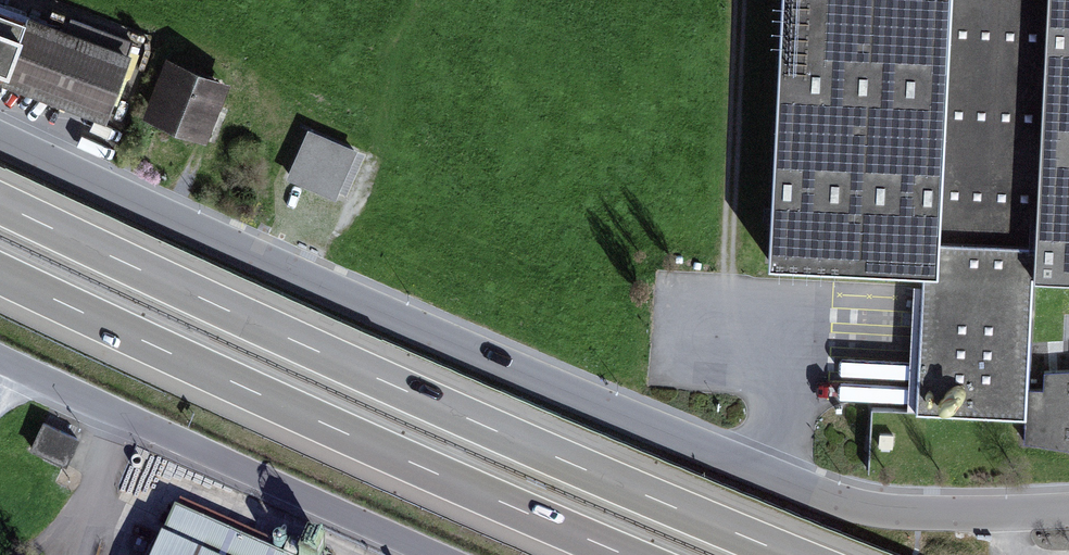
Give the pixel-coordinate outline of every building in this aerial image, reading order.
[(771,259),(924,267),(917,405),(1026,411),(1024,436),(1068,444),(1068,364),(1029,365),(1033,272),(1068,274),(1068,0),(784,0),(771,259)] [(0,18),(0,88),(109,128),(133,62),(35,25),(33,30),(0,18)] [(230,86),(169,64),(147,124),(207,146),(230,86)] [(308,121),(286,173),(337,194),(359,143),(308,121)] [(65,469),(79,441),(44,423),(30,452),(65,469)] [(176,506),(153,554),(287,554),(176,506)]
